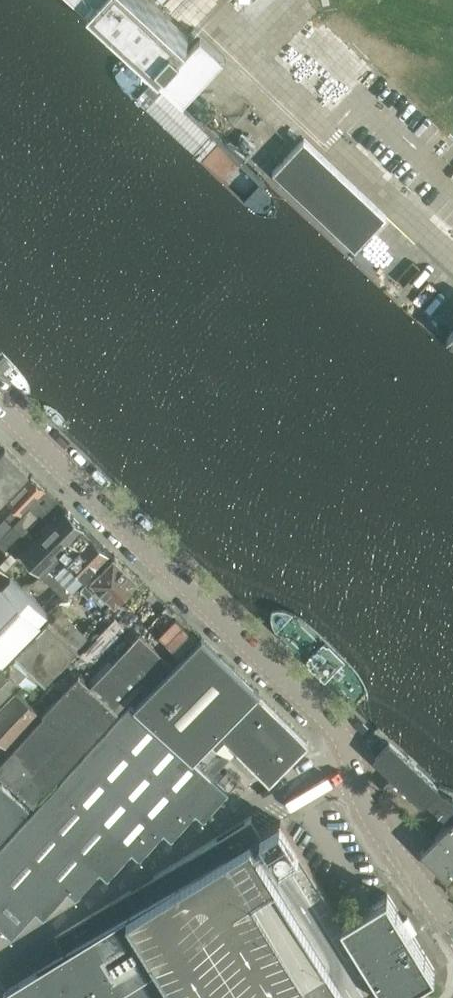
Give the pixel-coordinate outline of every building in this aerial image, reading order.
[(161,62),(189,33),(154,0),(92,0),(161,62)] [(183,100),(224,57),(201,35),(161,78),(183,100)] [(355,249),(387,216),(305,138),(273,171),(355,249)] [(0,455),(0,501),(29,471),(5,449),(0,455)] [(32,475),(7,500),(15,507),(6,515),(13,522),(46,489),(32,475)] [(14,522),(23,532),(57,499),(47,489),(14,522)] [(43,573),(63,553),(60,550),(84,526),(67,508),(31,544),(30,543),(34,539),(26,531),(23,533),(15,525),(0,540),(0,544),(6,550),(9,548),(17,556),(23,550),(24,551),(23,552),(43,573)] [(63,553),(43,573),(64,595),(85,575),(87,577),(111,553),(84,526),(60,550),(63,553)] [(99,586),(116,602),(139,578),(115,555),(83,588),(90,596),(99,586)] [(0,566),(0,586),(10,576),(0,566)] [(10,576),(0,586),(0,659),(35,623),(48,610),(11,574),(10,576)] [(35,623),(0,659),(0,760),(42,713),(21,695),(26,689),(30,693),(41,679),(45,683),(77,649),(49,620),(41,629),(35,623)] [(0,760),(0,773),(34,804),(142,685),(148,691),(174,665),(140,633),(91,685),(79,674),(43,712),(44,713),(43,714),(42,713),(0,760)] [(212,741),(258,691),(202,636),(174,665),(148,691),(135,706),(212,776),(230,757),(212,741)] [(212,741),(230,757),(238,748),(270,779),(308,739),(258,691),(212,741)] [(212,776),(135,706),(132,703),(107,730),(197,812),(204,819),(229,792),(212,776)] [(172,838),(197,812),(107,730),(83,757),(165,831),(172,838)] [(380,753),(376,757),(395,776),(384,787),(385,788),(413,814),(427,799),(440,811),(452,797),(438,788),(390,743),(380,753)] [(165,831),(83,757),(58,783),(133,851),(140,858),(165,831)] [(238,780),(227,770),(218,780),(229,790),(238,780)] [(0,781),(0,841),(30,808),(0,781)] [(133,851),(58,783),(34,810),(101,870),(108,878),(133,851)] [(421,850),(425,854),(449,878),(449,879),(452,875),(452,797),(440,811),(451,821),(436,836),(421,850)] [(101,870),(34,810),(10,837),(69,890),(76,897),(101,870)] [(382,986),(383,986),(343,920),(281,820),(177,884),(178,885),(38,971),(37,969),(4,990),(9,997),(363,997),(382,986)] [(10,837),(0,847),(0,876),(37,910),(44,917),(69,890),(10,837)] [(0,876),(0,925),(12,936),(37,910),(0,876)] [(343,920),(383,986),(390,997),(392,997),(435,971),(412,934),(417,931),(408,917),(403,919),(387,893),(343,920)]
